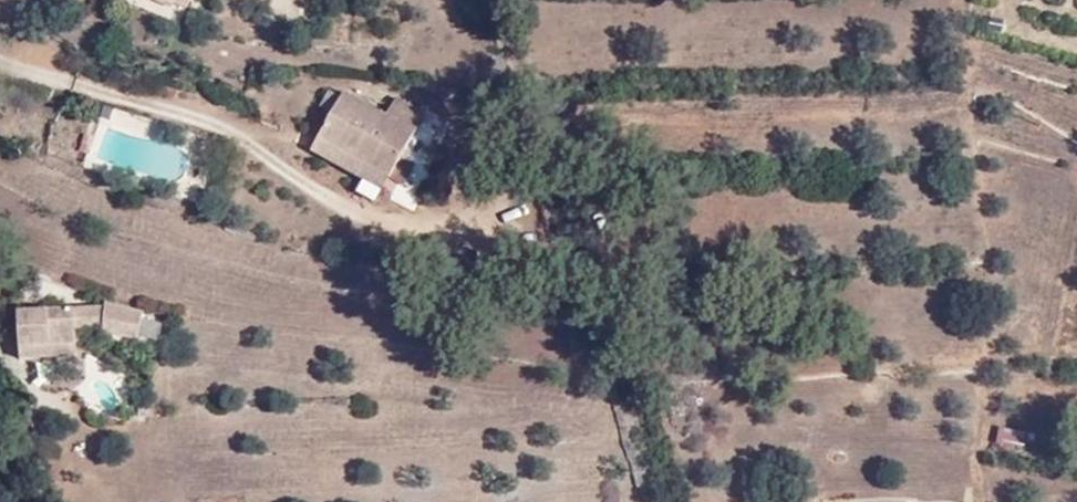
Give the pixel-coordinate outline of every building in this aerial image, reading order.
[(190,19),(198,0),(148,0),(190,19)] [(323,142),(393,182),(429,117),(401,103),(393,117),(349,94),(323,142)] [(393,182),(323,142),(316,157),(386,195),(393,182)] [(70,322),(33,322),(34,355),(70,355),(70,344),(98,343),(97,347),(132,354),(138,327),(100,317),(100,320),(70,322)] [(27,356),(34,355),(33,322),(13,322),(14,330),(15,370),(28,370),(27,356)] [(70,355),(34,355),(27,356),(28,370),(70,370),(70,355)] [(996,426),(993,443),(1023,449),(1026,432),(996,426)]
